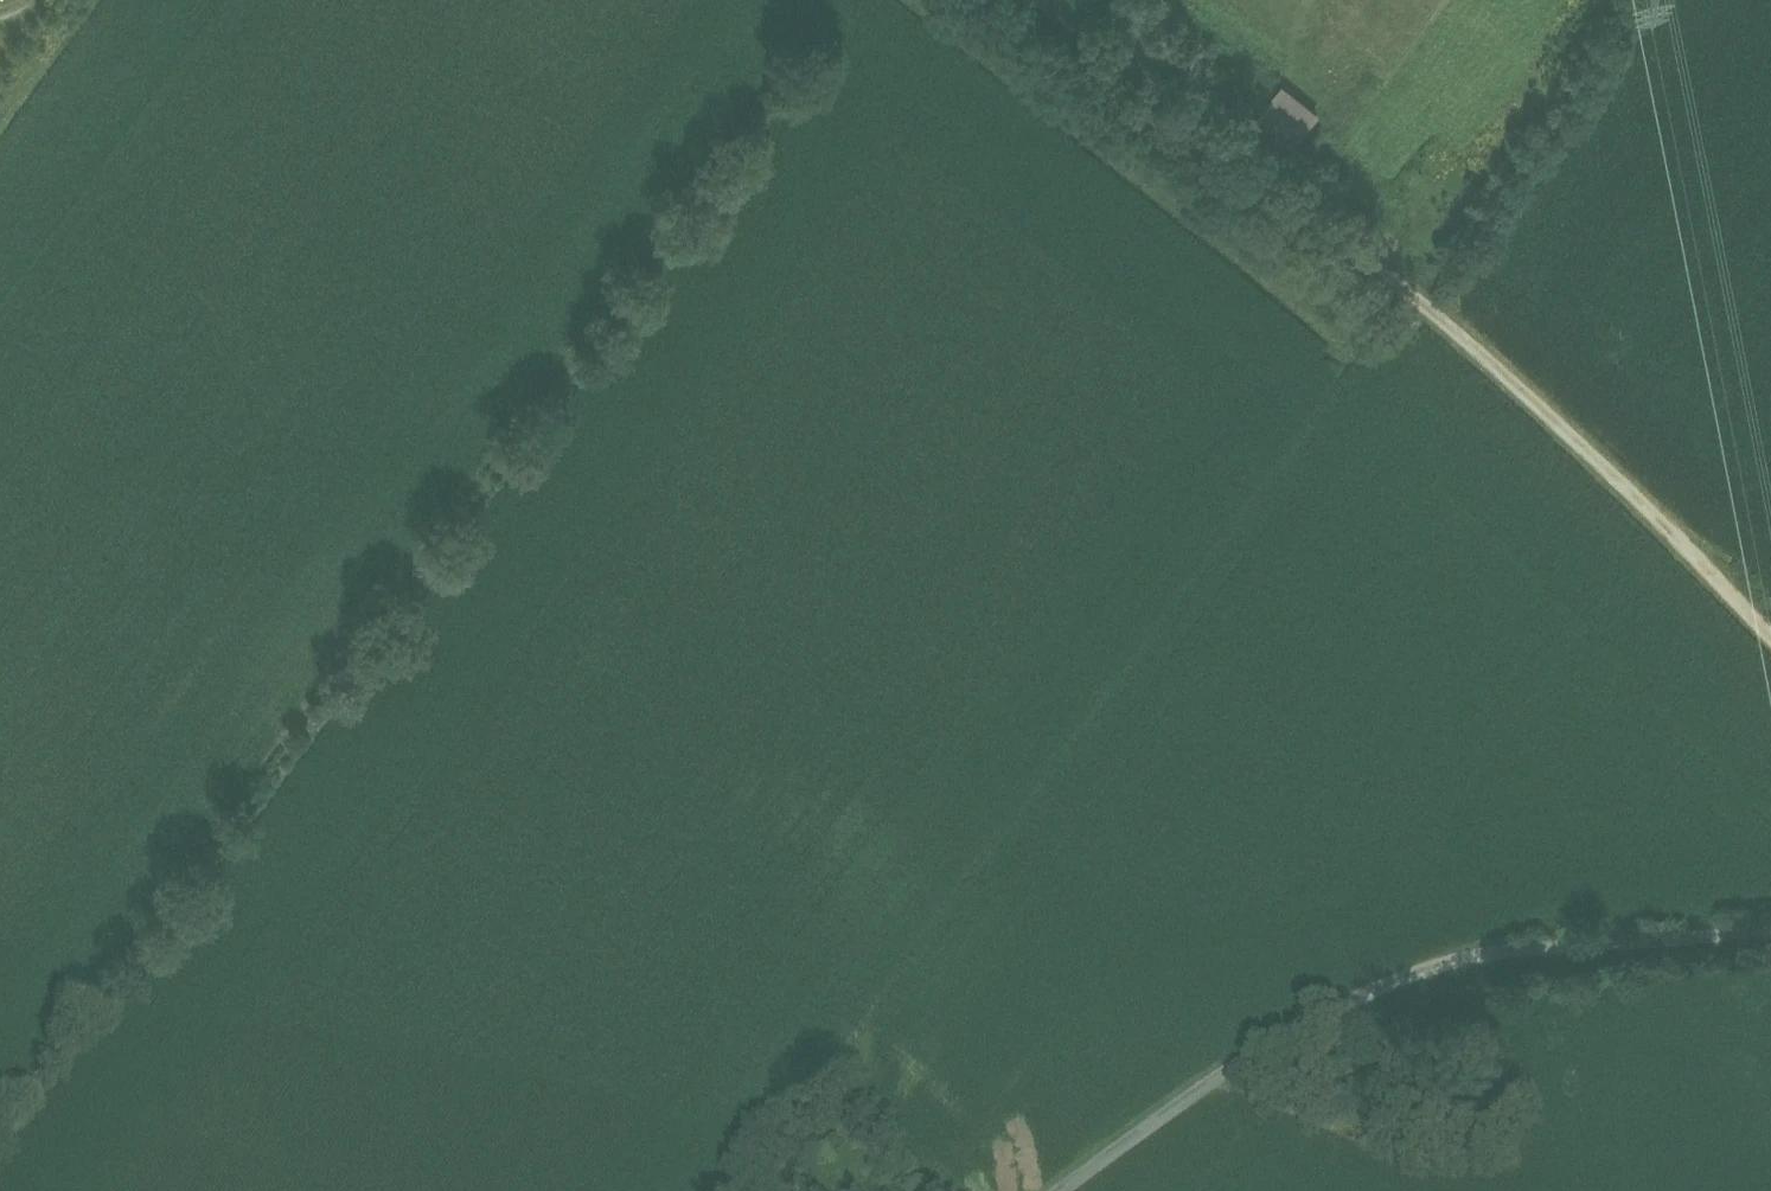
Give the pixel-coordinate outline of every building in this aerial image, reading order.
[(1295,102),(1301,108),(1310,98),(1291,82),(1273,104),(1285,114),(1295,102)]
